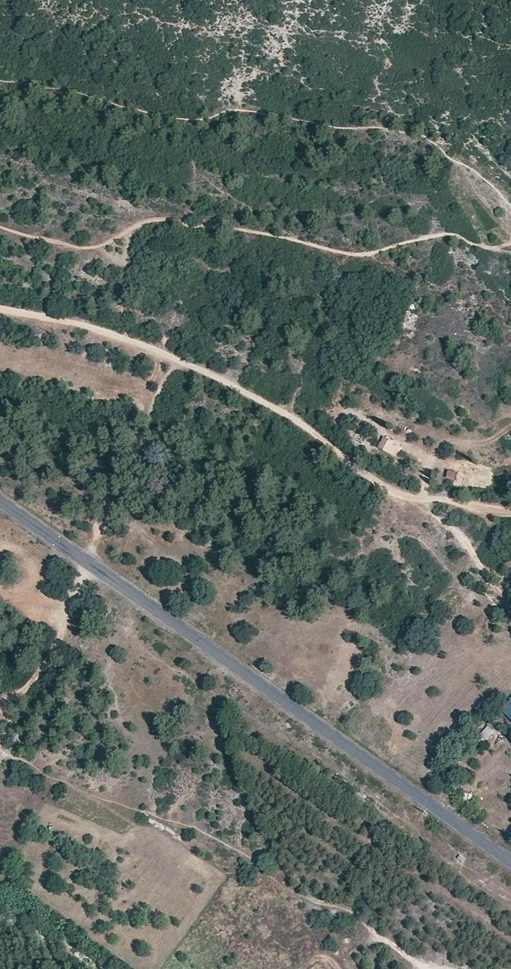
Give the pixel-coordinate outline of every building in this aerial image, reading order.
[(386,439),(380,451),(396,459),(402,447),(386,439)] [(445,479),(454,481),(456,472),(447,470),(445,479)] [(499,711),(510,722),(510,699),(499,711)]
